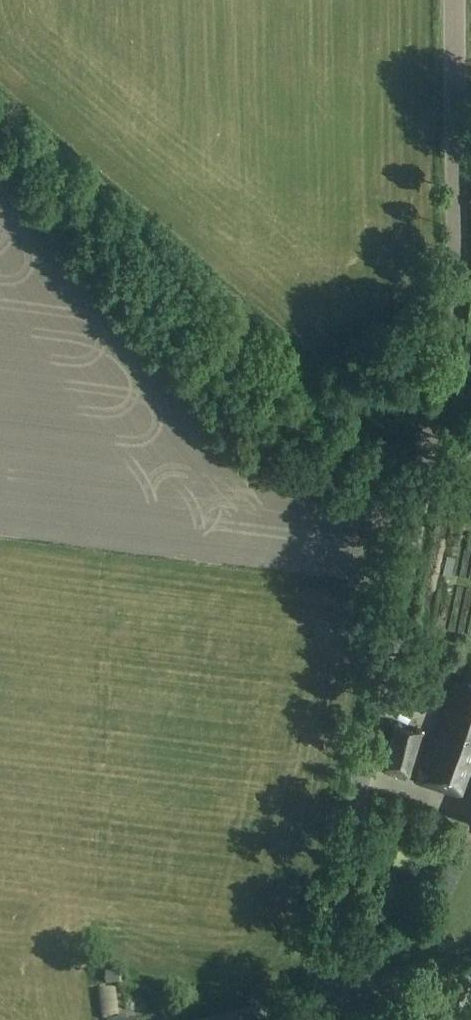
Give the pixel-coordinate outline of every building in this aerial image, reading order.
[(470,657),(462,681),(454,679),(434,733),(432,732),(415,779),(465,797),(470,780),(470,657)] [(409,779),(422,730),(394,723),(382,771),(409,779)] [(121,984),(121,975),(106,974),(106,983),(121,984)]
